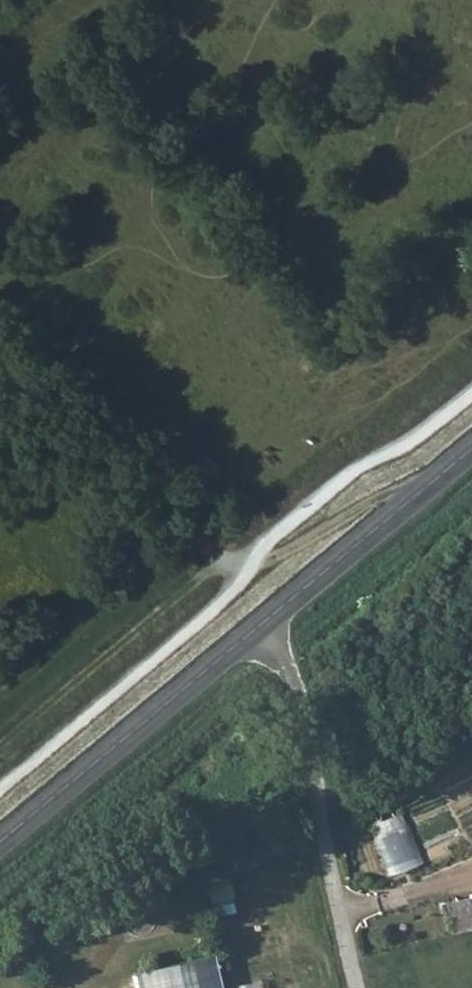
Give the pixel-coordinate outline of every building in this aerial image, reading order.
[(395,874),(428,861),(410,815),(376,829),(395,874)] [(471,923),(471,898),(451,900),(454,925),(471,923)] [(194,959),(201,987),(225,987),(217,953),(194,959)] [(194,959),(138,971),(142,987),(201,987),(194,959)]
